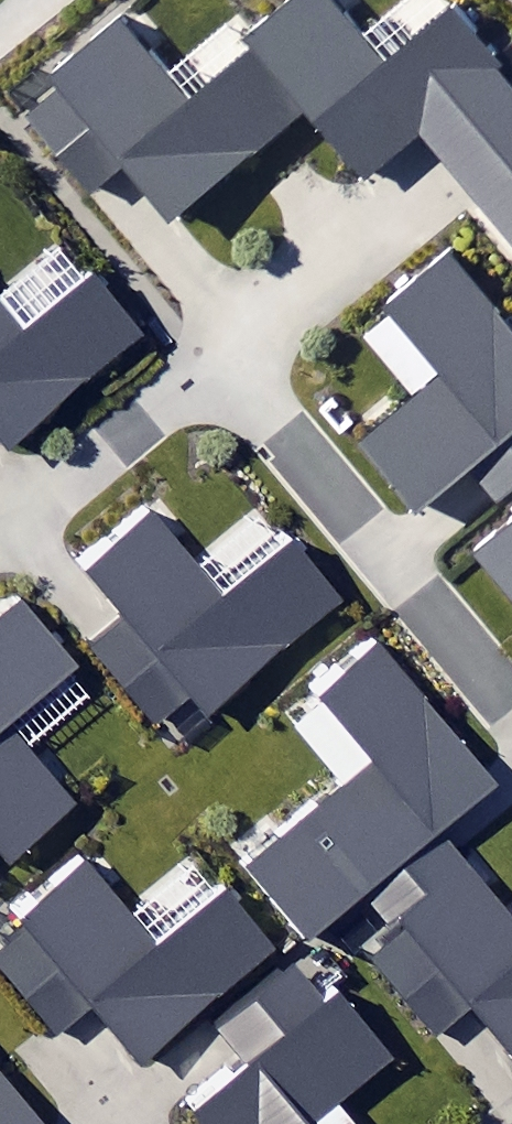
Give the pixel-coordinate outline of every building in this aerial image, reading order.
[(511,245),(511,77),(456,7),(387,61),(338,0),(286,0),(237,39),(247,52),(185,101),(120,21),(49,77),(60,91),(29,116),(86,186),(122,157),(167,214),(303,105),(360,176),(419,129),(511,245)] [(495,501),(511,488),(511,331),(450,254),(389,303),(445,374),(358,443),(414,514),(470,469),(495,501)] [(12,448),(150,332),(95,268),(29,324),(0,290),(0,434),(12,448)] [(191,694),(208,715),(345,600),(295,540),(222,602),(150,517),(83,573),(120,617),(86,646),(153,726),(191,694)] [(473,555),(511,604),(511,524),(473,555)] [(18,592),(0,607),(0,854),(9,865),(81,803),(16,726),(84,668),(18,592)] [(377,881),(436,832),(495,783),(381,648),(322,697),(376,761),(248,868),(308,939),(377,881)] [(377,881),(416,927),(374,962),(436,1036),(469,1009),(511,1060),(511,923),(436,832),(377,881)] [(198,1123),(312,1123),(395,1056),(341,992),(332,999),(282,940),(274,947),(225,889),(150,950),(85,871),(23,922),(31,932),(0,958),(0,969),(55,1035),(95,1002),(146,1064),(206,1015),(245,1062),(187,1111),(198,1123)] [(0,1064),(0,1123),(50,1123),(0,1064)]
